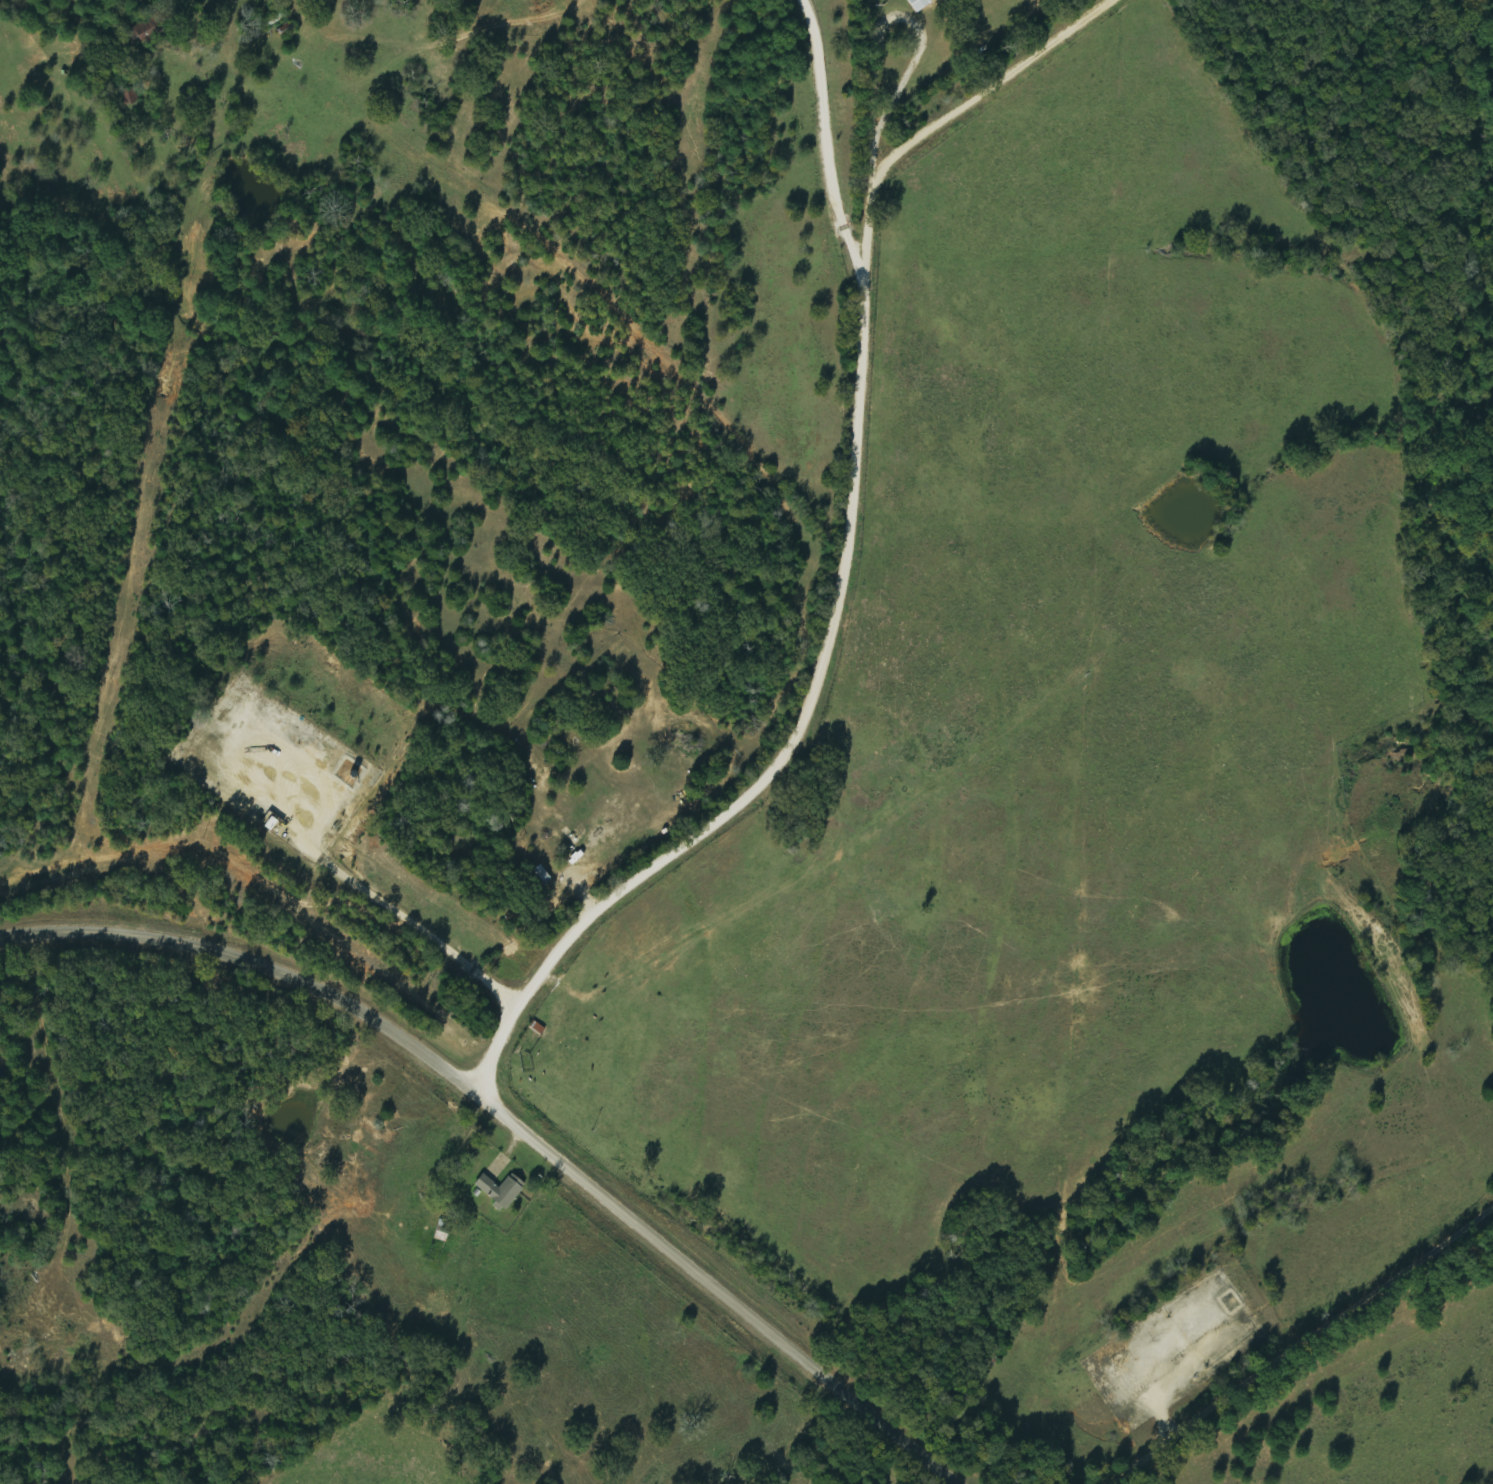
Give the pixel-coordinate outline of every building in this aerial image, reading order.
[(931,5),(928,0),(907,0),(914,14),(931,5)] [(498,1188),(483,1174),(473,1185),(502,1211),(525,1186),(511,1174),(498,1188)]
